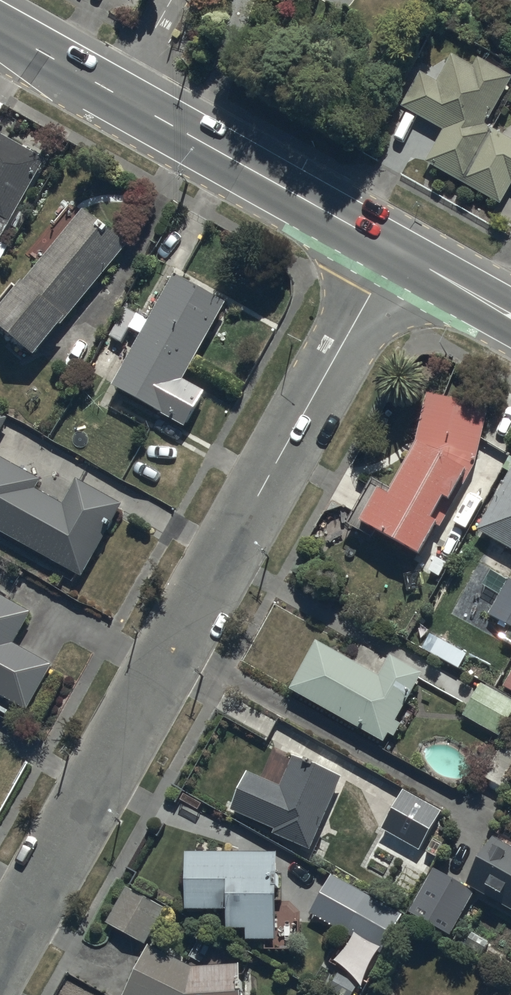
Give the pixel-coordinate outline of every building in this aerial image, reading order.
[(426,159),(502,201),(510,185),(510,136),(488,123),(510,83),(510,76),(478,57),(473,66),(452,54),(438,79),(419,68),(399,103),(444,127),(426,159)] [(44,163),(0,139),(0,245),(44,163)] [(85,219),(0,325),(0,326),(40,359),(126,252),(85,219)] [(223,309),(177,284),(119,390),(186,427),(203,397),(181,386),(223,309)] [(371,538),(374,530),(418,555),(436,523),(430,520),(442,498),(448,501),(464,471),(468,473),(474,463),(488,406),(426,394),(415,441),(389,488),(371,478),(345,523),(371,538)] [(83,577),(119,508),(76,485),(64,507),(33,491),(38,482),(0,462),(0,533),(83,577)] [(475,530),(510,550),(510,467),(475,530)] [(486,615),(510,629),(510,580),(509,579),(486,615)] [(30,716),(55,671),(16,648),(33,619),(0,599),(0,700),(30,716)] [(315,640),(287,688),(383,743),(387,734),(393,737),(400,725),(395,722),(422,674),(389,656),(387,659),(360,643),(351,661),(315,640)] [(499,685),(510,692),(510,664),(499,685)] [(461,715),(498,736),(510,713),(510,701),(479,683),(461,715)] [(246,772),(229,810),(275,830),(273,834),(310,850),(342,778),(293,756),(280,786),(246,772)] [(394,808),(383,829),(420,851),(442,812),(404,790),(401,795),(398,794),(391,807),(394,808)] [(491,837),(481,854),(484,855),(468,884),(510,909),(510,848),(491,837)] [(247,941),(277,940),(276,852),(186,853),(187,910),(228,910),(228,930),(247,930),(247,941)] [(476,891),(433,867),(408,913),(450,936),(476,891)] [(332,876),(311,914),(380,954),(402,916),(332,876)] [(127,886),(106,923),(144,944),(165,907),(127,886)] [(124,994),(241,994),(241,964),(192,966),(148,946),(124,994)] [(338,974),(328,991),(336,994),(353,994),(358,986),(338,974)]
